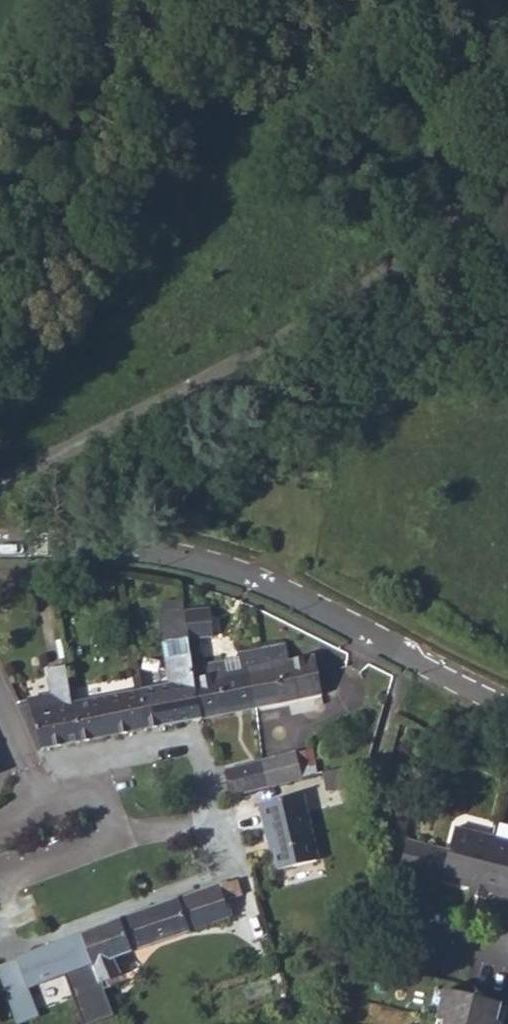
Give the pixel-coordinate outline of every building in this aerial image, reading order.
[(164,602),(166,613),(181,611),(180,600),(164,602)] [(157,615),(160,640),(186,636),(211,631),(207,607),(181,611),(166,613),(157,615)] [(192,673),(186,636),(160,640),(167,684),(71,701),(64,665),(46,668),(50,693),(29,697),(39,747),(253,708),(246,669),(261,666),(258,647),(235,651),(236,659),(239,671),(226,672),(224,661),(224,659),(204,663),(207,677),(193,679),(192,673)] [(246,669),(253,708),(319,696),(312,657),(287,661),(283,642),(258,647),(261,666),(246,669)] [(236,659),(224,661),(226,672),(239,671),(236,659)] [(259,759),(265,787),(300,779),(294,751),(259,759)] [(223,769),(229,797),(265,787),(259,759),(223,769)] [(349,767),(320,774),(324,789),(352,784),(349,767)] [(270,841),(278,871),(317,861),(301,796),(257,807),(266,842),(270,841)] [(400,868),(441,880),(467,886),(479,890),(492,837),(455,827),(449,851),(407,839),(400,868)] [(507,898),(507,841),(492,837),(479,890),(486,892),(507,898)] [(79,933),(97,983),(120,975),(114,958),(188,932),(228,917),(223,902),(241,895),(236,880),(218,885),(217,883),(119,916),(79,933)] [(465,895),(476,898),(479,890),(467,886),(465,895)] [(476,898),(485,900),(486,892),(479,890),(476,898)] [(65,974),(72,993),(97,983),(79,933),(15,958),(26,988),(65,974)] [(500,1022),(493,1020),(497,1002),(442,987),(433,1018),(441,1020),(440,1023),(499,1023),(500,1022)]
